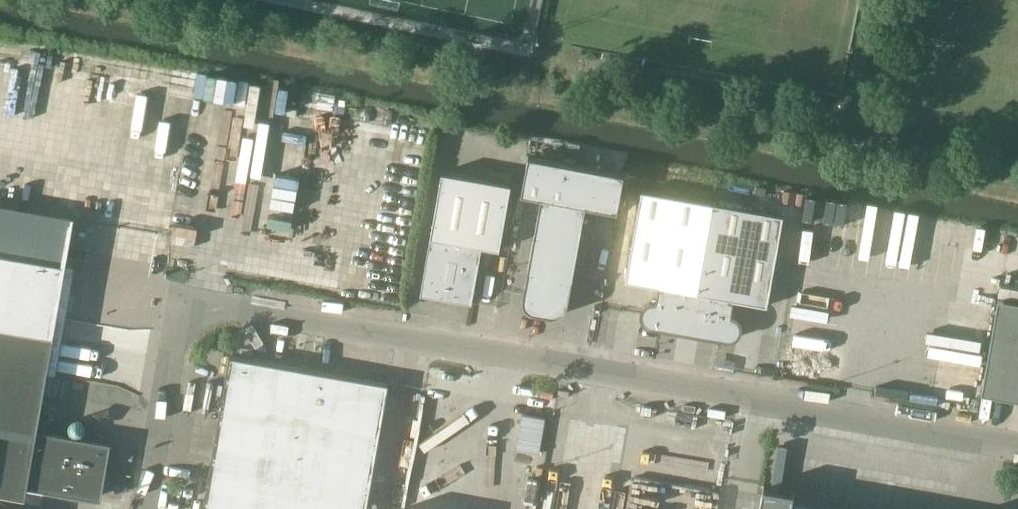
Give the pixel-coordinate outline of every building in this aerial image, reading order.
[(564,310),(567,303),(585,205),(617,211),(624,173),(527,156),(521,193),(540,197),(522,295),(522,302),(526,308),(532,311),(552,315),(554,315),(556,315),(558,315),(564,310)] [(431,234),(421,294),(472,303),(482,245),(500,249),(511,184),(442,171),(431,234)] [(680,324),(690,325),(712,202),(640,189),(625,279),(658,285),(655,301),(654,301),(651,301),(649,302),(647,303),(645,304),(644,305),(642,308),(642,309),(641,310),(641,311),(641,313),(641,314),(641,315),(642,317),(642,318),(643,319),(643,320),(644,321),(646,323),(648,324),(651,325),(679,330),(680,324)] [(712,202),(690,325),(700,327),(699,333),(726,338),(727,338),(729,338),(730,338),(731,338),(734,337),(735,337),(737,335),(738,334),(739,333),(739,332),(740,330),(740,329),(740,328),(740,327),(740,325),(740,324),(740,323),(739,321),(739,320),(738,319),(736,317),(735,316),(733,315),(730,315),(733,299),(767,305),(783,214),(712,202)] [(22,493),(24,483),(99,495),(108,444),(80,439),(81,431),(82,430),(83,429),(83,428),(84,426),(84,425),(84,424),(83,422),(83,421),(82,420),(81,420),(80,419),(79,419),(78,419),(76,419),(75,419),(74,420),(73,421),(72,422),(72,423),(71,424),(71,425),(71,427),(72,428),(72,429),(71,438),(35,432),(55,317),(55,316),(56,312),(63,267),(72,217),(0,205),(0,489),(22,493)] [(998,298),(981,392),(1017,399),(1017,301),(998,298)] [(253,350),(241,348),(240,355),(252,357),(253,350)] [(309,369),(230,355),(211,460),(291,474),(309,369)] [(389,383),(309,369),(291,474),(285,508),(367,508),(389,383)] [(546,418),(522,414),(516,450),(540,454),(546,418)] [(211,460),(203,508),(285,508),(291,474),(211,460)] [(759,508),(842,508),(793,500),(794,490),(793,490),(791,499),(764,494),(765,485),(764,485),(759,508)]
